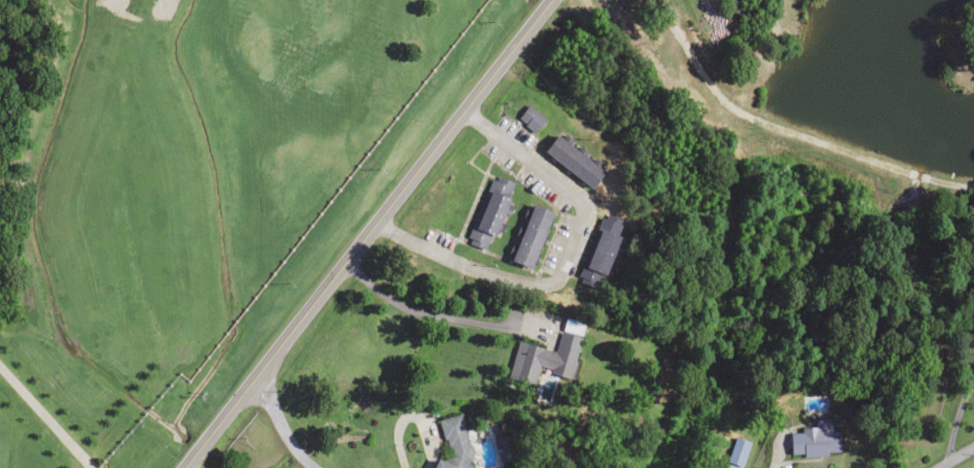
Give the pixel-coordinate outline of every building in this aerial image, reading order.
[(531,132),(544,121),(529,105),(517,116),(531,132)] [(542,152),(590,188),(603,171),(555,135),(542,152)] [(514,183),(492,174),(465,242),(488,251),(514,183)] [(510,261),(530,269),(552,212),(532,204),(510,261)] [(577,281),(599,289),(624,221),(602,213),(577,281)] [(516,341),(506,380),(535,387),(539,370),(569,377),(583,324),(564,319),(556,351),(516,341)] [(457,415),(439,420),(451,467),(467,467),(466,467),(471,456),(461,416),(457,415)] [(839,455),(838,429),(829,430),(829,418),(814,419),(815,430),(788,431),(789,456),(839,455)] [(500,463),(516,458),(509,435),(493,440),(500,463)]
